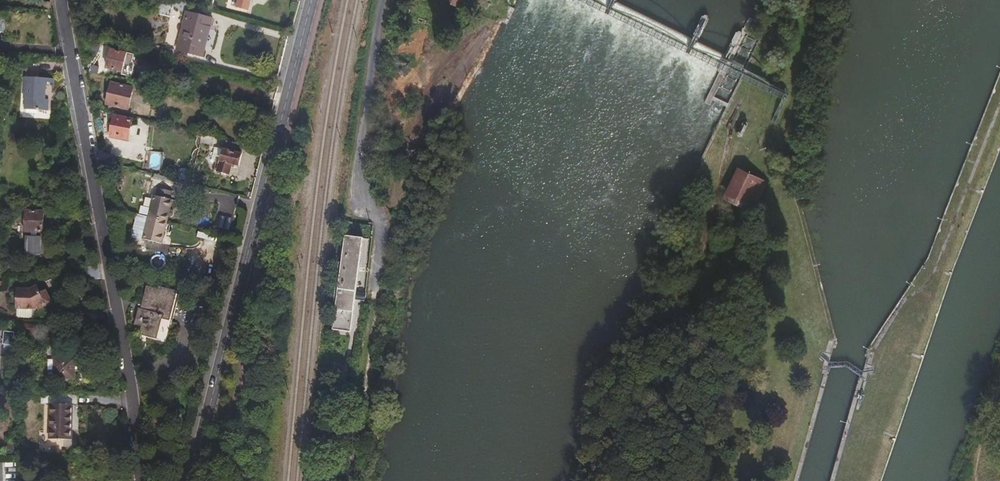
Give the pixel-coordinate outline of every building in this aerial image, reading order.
[(165,7),(169,8),(171,0),(156,0),(152,15),(163,17),(165,7)] [(235,7),(246,10),(248,2),(246,2),(246,0),(237,0),(235,7)] [(51,11),(50,3),(36,2),(35,10),(51,11)] [(200,56),(209,19),(183,12),(174,51),(200,56)] [(410,26),(412,16),(404,15),(403,25),(410,26)] [(157,55),(159,47),(145,44),(143,51),(157,55)] [(124,65),(126,55),(126,54),(110,50),(106,68),(121,72),(121,75),(130,78),(132,67),(124,65)] [(132,67),(135,57),(126,55),(124,65),(132,67)] [(44,100),(45,78),(24,77),(23,99),(25,99),(24,111),(47,112),(47,100),(44,100)] [(128,110),(133,88),(111,83),(106,104),(128,110)] [(125,140),(129,121),(114,117),(109,136),(125,140)] [(211,145),(213,137),(200,134),(199,142),(211,145)] [(228,173),(231,164),(237,165),(240,154),(223,149),(220,161),(216,160),(214,169),(228,173)] [(115,164),(117,155),(98,151),(99,160),(115,164)] [(743,205),(756,177),(741,170),(728,197),(743,205)] [(766,182),(756,177),(743,205),(753,209),(766,182)] [(169,211),(171,201),(169,200),(171,193),(157,189),(155,197),(153,197),(148,219),(166,223),(168,217),(169,211)] [(41,231),(42,211),(24,211),(23,231),(25,231),(38,231),(41,231)] [(161,245),(166,223),(148,219),(142,241),(161,245)] [(39,254),(39,237),(38,237),(25,236),(24,236),(24,254),(39,254)] [(352,334),(360,272),(362,255),(364,239),(345,237),(344,251),(342,251),(340,271),(342,271),(336,333),(352,334)] [(98,265),(85,267),(88,281),(101,279),(98,265)] [(38,288),(27,294),(25,290),(19,290),(18,310),(20,310),(35,311),(37,311),(39,311),(40,312),(54,305),(47,291),(42,294),(38,288)] [(166,325),(175,298),(173,297),(163,294),(162,296),(161,296),(151,293),(151,291),(150,291),(143,313),(140,312),(136,326),(143,328),(139,340),(140,340),(143,334),(155,337),(160,323),(166,325)] [(13,351),(13,342),(12,342),(12,331),(4,331),(3,351),(13,351)] [(35,345),(36,335),(26,334),(26,345),(35,345)] [(74,379),(75,360),(54,360),(55,379),(74,379)] [(119,387),(118,377),(104,377),(104,387),(119,387)] [(70,441),(71,404),(77,404),(77,394),(38,394),(38,404),(48,404),(47,440),(70,441)]
